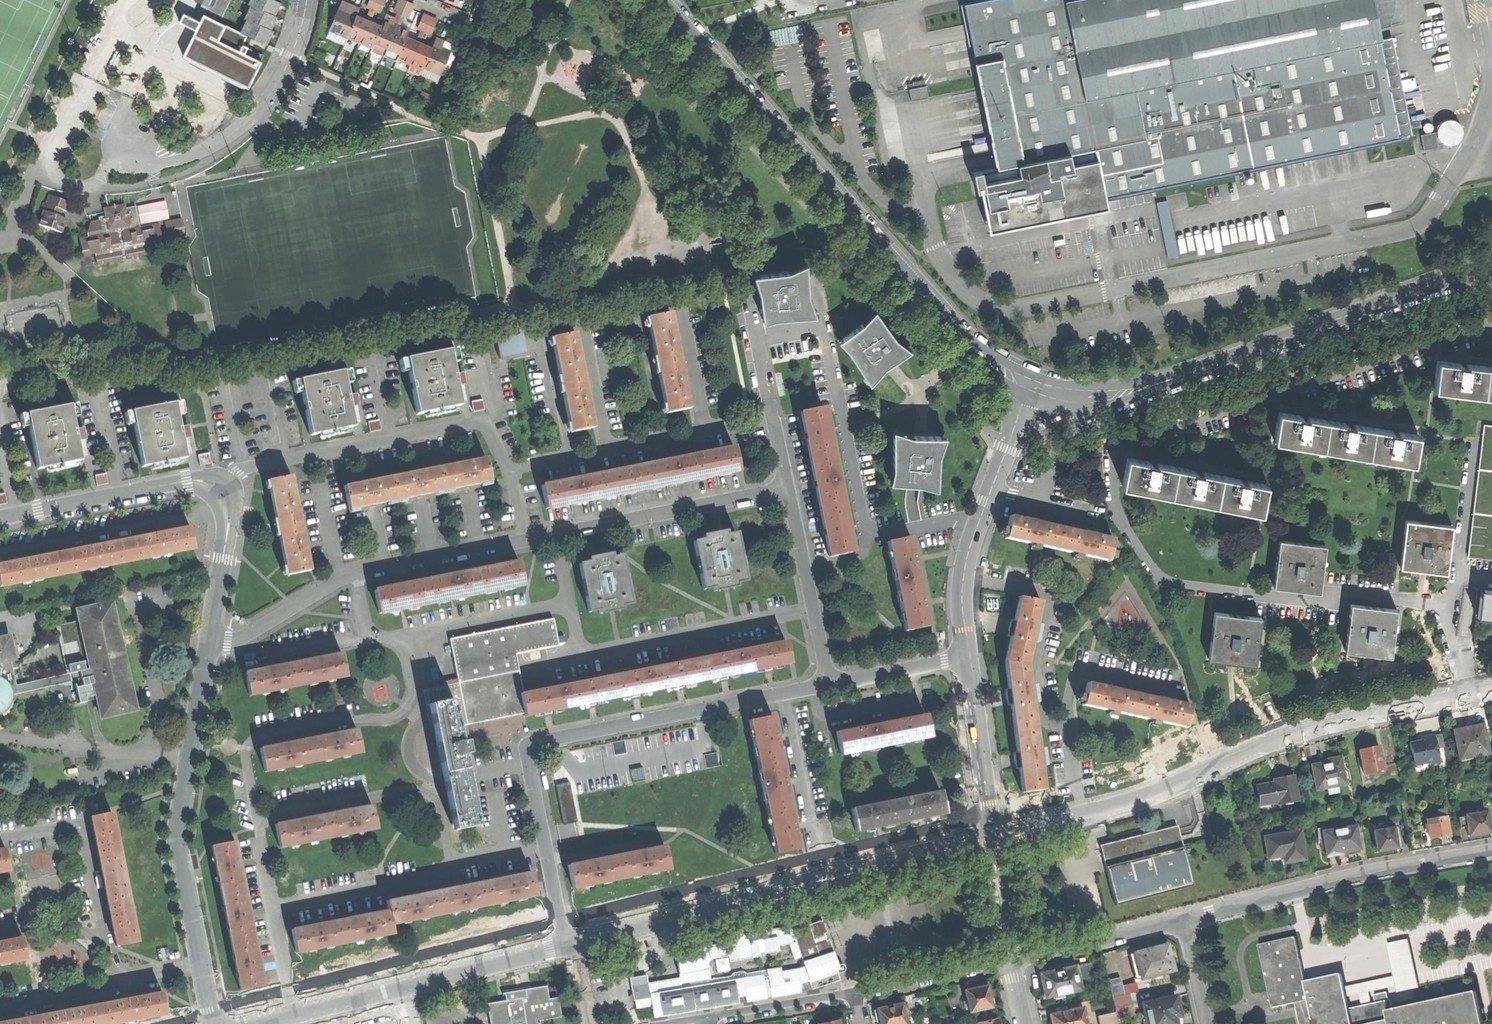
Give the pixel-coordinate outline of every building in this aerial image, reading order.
[(223,18),(232,0),(195,0),(207,6),(205,10),(223,18)] [(243,34),(259,42),(264,44),(267,37),(272,26),(277,16),(275,15),(277,10),(281,2),(278,0),(255,0),(252,6),(254,7),(248,19),(250,21),(243,34)] [(372,7),(375,8),(379,0),(371,0),(369,6),(372,7)] [(375,8),(382,11),(387,0),(379,0),(375,8)] [(399,12),(403,14),(408,0),(400,0),(396,11),(399,12)] [(415,3),(408,0),(403,14),(407,16),(409,17),(415,3)] [(962,2),(963,8),(966,24),(968,31),(976,75),(979,87),(980,95),(984,113),(987,127),(990,145),(993,158),(994,165),(970,170),(975,193),(983,191),(984,196),(990,228),(1058,216),(1056,206),(1061,205),(1065,209),(1071,211),(1076,213),(1084,212),(1108,207),(1107,199),(1151,190),(1155,189),(1234,174),(1261,168),(1277,165),(1294,161),(1311,158),(1326,155),(1343,152),(1359,148),(1365,147),(1381,144),(1384,143),(1387,143),(1386,140),(1405,136),(1403,130),(1398,105),(1394,86),(1400,85),(1395,62),(1389,36),(1405,33),(1400,11),(1403,10),(1401,0),(973,0),(962,2)] [(343,3),(341,7),(350,11),(352,6),(343,3)] [(348,36),(357,15),(360,8),(356,6),(353,4),(352,6),(350,11),(341,7),(340,7),(331,29),(348,36)] [(372,7),(367,19),(370,20),(375,8),(372,7)] [(399,12),(393,24),(397,26),(403,14),(399,12)] [(184,23),(195,29),(199,20),(188,14),(184,23)] [(407,16),(403,14),(397,26),(402,28),(407,16)] [(419,27),(422,28),(426,30),(431,16),(425,14),(419,27)] [(348,36),(361,41),(370,20),(367,19),(363,17),(357,15),(348,36)] [(438,19),(431,16),(426,30),(433,33),(438,19)] [(361,41),(374,46),(383,25),(377,23),(370,20),(361,41)] [(385,55),(389,47),(397,26),(393,24),(390,22),(385,20),(383,25),(374,46),(373,49),(385,55)] [(233,46),(252,55),(259,42),(243,34),(233,29),(230,33),(211,23),(204,37),(224,47),(225,45),(231,48),(233,46)] [(389,47),(401,52),(408,36),(410,31),(406,29),(402,28),(397,26),(389,47)] [(422,28),(417,40),(421,41),(426,30),(422,28)] [(399,57),(412,62),(421,41),(417,40),(413,38),(408,36),(401,52),(399,57)] [(422,73),(439,80),(452,50),(447,48),(443,46),(445,40),(438,37),(433,47),(424,68),(422,73)] [(412,62),(424,68),(433,47),(427,44),(421,41),(412,62)] [(927,86),(909,90),(912,101),(929,97),(927,86)] [(419,101),(434,107),(438,96),(424,90),(419,101)] [(1440,142),(1461,144),(1463,122),(1442,120),(1440,142)] [(1437,132),(1422,134),(1424,149),(1439,147),(1437,132)] [(38,224),(61,233),(66,219),(60,217),(62,210),(66,211),(69,202),(49,195),(46,203),(43,203),(40,210),(43,211),(38,224)] [(1167,200),(1156,202),(1167,258),(1178,256),(1167,200)] [(150,242),(162,240),(159,223),(140,227),(136,206),(126,208),(125,204),(117,206),(114,204),(112,207),(103,209),(104,215),(98,217),(99,221),(90,222),(87,232),(87,237),(79,239),(83,255),(94,253),(97,264),(152,253),(150,242)] [(168,239),(185,236),(181,219),(164,222),(168,239)] [(790,273),(755,277),(761,294),(764,324),(778,320),(817,317),(810,299),(807,265),(790,273)] [(896,341),(874,311),(862,325),(838,342),(849,353),(869,384),(883,370),(890,365),(911,351),(896,341)] [(647,318),(666,413),(690,409),(686,391),(676,336),(671,313),(647,318)] [(571,432),(594,428),(589,407),(580,357),(575,333),(552,338),(571,432)] [(500,359),(525,354),(520,335),(495,340),(500,359)] [(417,414),(460,405),(455,380),(458,379),(459,383),(465,382),(464,376),(463,371),(454,373),(451,357),(450,351),(407,359),(408,365),(417,414)] [(1434,389),(1483,395),(1487,367),(1472,365),(1473,361),(1467,360),(1460,359),(1460,363),(1438,360),(1434,389)] [(1491,397),(1491,367),(1487,367),(1483,395),(1491,397)] [(310,436),(353,427),(348,402),(352,401),(353,404),(359,403),(357,397),(357,392),(347,394),(344,378),(343,372),(300,380),(301,387),(310,436)] [(294,388),(301,387),(300,380),(293,381),(294,388)] [(142,468),(186,459),(181,434),(184,433),(185,437),(190,436),(189,430),(188,425),(180,426),(178,415),(175,403),(131,412),(134,424),(142,468)] [(78,404),(71,405),(73,417),(80,415),(78,404)] [(38,470),(81,462),(77,437),(80,436),(80,440),(87,438),(86,434),(85,427),(75,429),(73,417),(71,405),(27,414),(29,426),(38,470)] [(805,436),(810,460),(832,455),(822,407),(800,412),(805,436)] [(127,426),(134,424),(131,412),(125,414),(127,426)] [(1274,441),(1322,449),(1327,420),(1313,418),(1314,415),(1307,413),(1301,412),(1301,416),(1279,412),(1274,441)] [(23,428),(29,426),(27,414),(20,416),(23,428)] [(1322,449),(1368,456),(1373,428),(1359,425),(1359,422),(1353,421),(1347,420),(1346,423),(1327,420),(1322,449)] [(1491,560),(1491,426),(1484,425),(1468,558),(1491,560)] [(1413,464),(1418,436),(1404,433),(1405,430),(1399,429),(1393,428),(1392,431),(1373,428),(1368,456),(1413,464)] [(918,485),(936,490),(939,455),(945,437),(921,437),(911,437),(893,431),(892,470),(889,484),(914,485),(918,485)] [(739,469),(734,447),(707,452),(686,457),(690,479),(739,469)] [(814,483),(819,508),(841,503),(832,455),(810,460),(814,483)] [(475,484),(491,481),(486,457),(345,486),(350,509),(372,505),(422,495),(475,484)] [(638,466),(643,489),(690,479),(686,457),(662,462),(638,466)] [(1122,485),(1170,495),(1176,467),(1161,464),(1162,461),(1156,459),(1149,458),(1149,461),(1128,457),(1122,485)] [(595,499),(643,489),(638,466),(608,472),(591,476),(595,499)] [(1170,495),(1216,505),(1221,476),(1209,474),(1209,470),(1201,468),(1195,467),(1194,471),(1176,467),(1170,495)] [(268,481),(287,575),(311,570),(306,546),(297,500),(292,476),(268,481)] [(546,509),(595,499),(591,476),(565,481),(542,486),(546,509)] [(1260,514),(1267,486),(1252,483),(1252,479),(1246,477),(1240,476),(1239,480),(1221,476),(1216,505),(1260,514)] [(824,530),(829,555),(851,551),(841,503),(819,508),(824,530)] [(1010,516),(1005,538),(1056,549),(1060,527),(1030,520),(1010,516)] [(1406,521),(1400,568),(1422,571),(1446,573),(1453,526),(1406,521)] [(1080,531),(1060,527),(1056,549),(1108,560),(1112,538),(1080,531)] [(194,548),(191,528),(158,534),(96,547),(25,561),(0,566),(0,578),(2,587),(194,548)] [(703,589),(713,587),(714,591),(726,589),(736,587),(735,582),(745,580),(742,565),(740,566),(736,548),(739,548),(736,533),(726,535),(725,531),(714,533),(703,535),(704,539),(694,542),(697,557),(699,556),(703,573),(700,574),(703,589)] [(886,541),(896,585),(918,581),(913,559),(909,537),(886,541)] [(1326,546),(1280,540),(1274,587),(1297,590),(1320,593),(1321,589),(1323,572),(1326,546)] [(589,612),(599,610),(600,613),(622,609),(622,605),(631,603),(628,588),(626,589),(622,571),(625,570),(621,556),(612,558),(611,553),(599,556),(588,558),(589,562),(580,564),(583,579),(585,579),(588,597),(586,597),(589,612)] [(471,572),(475,594),(524,584),(519,562),(492,568),(471,572)] [(423,581),(427,603),(475,594),(471,572),(444,577),(423,581)] [(181,589),(189,586),(187,576),(177,578),(181,589)] [(379,613),(427,603),(423,581),(398,586),(375,591),(379,613)] [(896,585),(905,630),(927,626),(923,605),(918,581),(896,585)] [(1482,590),(1479,617),(1491,619),(1491,592),(1482,590)] [(1010,634),(1005,660),(1028,662),(1041,601),(1019,596),(1010,634)] [(101,695),(103,707),(100,708),(103,718),(137,710),(134,700),(131,701),(130,693),(133,693),(130,679),(126,679),(124,668),(127,668),(125,657),(122,645),(119,646),(116,635),(119,634),(116,619),(113,620),(111,613),(114,612),(112,602),(78,610),(80,620),(60,625),(65,644),(81,640),(86,661),(69,664),(71,673),(19,685),(12,659),(16,658),(11,636),(0,638),(0,711),(2,710),(6,708),(9,704),(11,700),(12,695),(72,682),(72,690),(77,689),(81,704),(89,702),(88,698),(101,695)] [(1397,610),(1351,605),(1345,652),(1370,655),(1391,657),(1397,610)] [(1233,663),(1255,666),(1261,619),(1228,615),(1215,613),(1209,660),(1233,663)] [(510,712),(524,710),(522,699),(524,699),(523,693),(524,692),(517,654),(560,646),(554,618),(450,638),(459,682),(450,684),(457,723),(463,722),(510,712)] [(790,664),(786,640),(742,649),(746,672),(768,668),(790,664)] [(728,676),(746,672),(742,649),(697,658),(702,681),(728,676)] [(347,675),(342,653),(318,658),(294,662),(299,684),(347,675)] [(697,658),(654,667),(659,689),(683,685),(702,681),(697,658)] [(1010,699),(1014,730),(1037,726),(1028,662),(1005,660),(1010,699)] [(249,694),(299,684),(294,662),(272,666),(245,671),(249,694)] [(659,689),(654,667),(609,675),(614,698),(636,694),(659,689)] [(614,698),(609,675),(565,684),(570,707),(599,701),(614,698)] [(1110,710),(1134,715),(1139,692),(1087,681),(1082,704),(1110,710)] [(458,727),(457,723),(450,684),(424,689),(431,728),(434,727),(454,829),(477,825),(464,754),(468,753),(467,747),(466,740),(461,741),(458,727)] [(548,711),(570,707),(565,684),(524,692),(523,693),(524,699),(522,699),(524,710),(525,714),(526,716),(548,711)] [(1160,721),(1185,726),(1190,704),(1139,692),(1134,715),(1160,721)] [(458,727),(525,714),(524,710),(510,712),(463,722),(457,723),(458,727)] [(930,737),(925,714),(900,719),(881,723),(886,746),(930,737)] [(750,721),(759,765),(781,761),(776,737),(772,717),(750,721)] [(841,755),(886,746),(881,723),(857,728),(837,732),(841,755)] [(1454,731),(1460,759),(1487,753),(1482,725),(1466,729),(1454,731)] [(1022,791),(1045,788),(1037,726),(1014,730),(1018,759),(1022,791)] [(313,760),(362,751),(357,728),(334,733),(308,738),(313,760)] [(1409,743),(1413,764),(1428,761),(1429,767),(1439,764),(1436,749),(1444,747),(1441,733),(1426,736),(1420,737),(1420,740),(1409,743)] [(264,770),(313,760),(308,738),(281,743),(260,747),(264,770)] [(1358,757),(1361,774),(1384,769),(1379,746),(1367,749),(1359,750),(1360,757),(1358,757)] [(1312,765),(1317,790),(1345,784),(1340,757),(1328,759),(1329,762),(1321,763),(1312,765)] [(759,765),(767,809),(789,805),(785,783),(781,761),(759,765)] [(632,780),(644,778),(642,768),(630,770),(632,780)] [(1278,803),(1298,799),(1293,776),(1278,779),(1274,780),(1275,783),(1257,786),(1260,804),(1278,801),(1278,803)] [(562,824),(576,821),(569,782),(555,785),(562,824)] [(945,813),(940,790),(895,800),(900,823),(924,818),(945,813)] [(878,827),(900,823),(895,800),(852,809),(856,832),(878,827)] [(350,809),(323,815),(327,837),(376,827),(372,805),(350,809)] [(767,809),(776,853),(798,849),(793,826),(789,805),(767,809)] [(118,946),(139,942),(113,811),(92,816),(99,848),(110,906),(118,946)] [(1486,811),(1466,815),(1466,813),(1457,814),(1459,828),(1467,826),(1468,835),(1477,833),(1489,831),(1489,830),(1491,829),(1491,818),(1491,814),(1487,815),(1486,811)] [(1438,836),(1449,834),(1445,813),(1437,814),(1438,817),(1427,819),(1428,823),(1424,824),(1425,832),(1429,831),(1430,838),(1438,836)] [(279,847),(327,837),(323,815),(300,819),(275,824),(279,847)] [(1387,849),(1401,846),(1398,826),(1385,829),(1383,822),(1370,824),(1372,832),(1374,832),(1377,851),(1387,849)] [(1116,903),(1193,883),(1182,840),(1177,823),(1138,833),(1100,843),(1116,903)] [(1344,852),(1360,849),(1356,825),(1335,829),(1334,826),(1329,827),(1329,826),(1316,828),(1318,841),(1320,840),(1321,844),(1325,844),(1327,856),(1339,854),(1339,852),(1344,852)] [(1292,861),(1304,859),(1300,832),(1265,837),(1268,858),(1283,856),(1284,863),(1292,861)] [(211,845),(221,894),(243,889),(239,867),(233,840),(211,845)] [(622,880),(670,871),(665,846),(639,851),(616,856),(622,880)] [(10,870),(6,849),(0,850),(0,872),(10,870)] [(33,854),(35,868),(51,865),(49,851),(33,854)] [(572,890),(622,880),(616,856),(595,860),(568,866),(572,890)] [(509,876),(482,882),(487,904),(535,894),(531,872),(509,876)] [(456,887),(435,891),(439,914),(487,904),(482,882),(456,887)] [(247,910),(243,889),(221,894),(230,942),(253,937),(247,910)] [(390,923),(439,914),(435,891),(410,896),(386,901),(388,911),(390,923)] [(357,917),(340,920),(345,942),(392,933),(390,923),(388,911),(357,917)] [(801,992),(799,984),(809,980),(812,989),(840,980),(837,973),(840,972),(842,971),(843,969),(842,966),(840,964),(837,965),(829,939),(826,940),(823,933),(826,932),(822,919),(808,924),(806,917),(797,920),(790,922),(790,925),(760,930),(761,932),(757,933),(756,931),(705,940),(707,945),(680,950),(681,961),(677,962),(679,976),(648,982),(646,974),(630,977),(636,1007),(651,1004),(653,1016),(694,1010),(694,1006),(714,1004),(714,1006),(739,1003),(738,996),(746,995),(747,1001),(766,998),(765,995),(771,994),(772,997),(801,992)] [(296,952),(345,942),(340,920),(313,926),(292,930),(296,952)] [(256,956),(253,937),(230,942),(240,990),(262,985),(256,956)] [(1388,991),(1374,994),(1376,1003),(1372,1003),(1363,1006),(1350,1009),(1347,997),(1345,987),(1342,973),(1305,981),(1296,937),(1259,945),(1273,1008),(1296,1003),(1301,1023),(1484,1023),(1477,991),(1392,1010),(1388,991)] [(23,938),(2,942),(0,942),(0,964),(28,958),(23,938)] [(1396,986),(1398,991),(1420,987),(1409,939),(1387,943),(1394,976),(1345,987),(1347,997),(1360,994),(1363,1006),(1372,1003),(1370,991),(1396,986)] [(1139,975),(1140,979),(1173,970),(1166,945),(1156,947),(1156,946),(1150,948),(1146,949),(1146,950),(1133,952),(1134,953),(1139,975)] [(1134,976),(1139,975),(1134,953),(1129,954),(1134,976)] [(1055,999),(1062,997),(1061,994),(1075,990),(1077,990),(1096,986),(1090,963),(1040,974),(1042,983),(1043,987),(1041,988),(1043,998),(1054,995),(1055,999)] [(1120,977),(1107,980),(1111,997),(1124,994),(1120,977)] [(549,1018),(561,1016),(558,997),(549,998),(547,985),(528,988),(525,989),(527,997),(506,1000),(487,1004),(491,1023),(517,1023),(526,1023),(550,1023),(549,1018)] [(987,986),(965,990),(967,1001),(964,1002),(966,1009),(969,1009),(970,1012),(977,1010),(977,1011),(984,1009),(985,1009),(991,1007),(991,1006),(994,1003),(993,998),(989,997),(988,992),(987,986)] [(505,993),(506,1000),(527,997),(525,989),(505,993)] [(167,1014),(164,993),(119,1001),(68,1011),(15,1021),(0,1023),(113,1023),(167,1014)] [(1175,996),(1142,1003),(1146,1023),(1176,1023),(1175,1018),(1180,1016),(1177,1006),(1175,996)] [(947,1000),(934,1003),(937,1017),(950,1014),(947,1000)] [(903,1012),(908,1011),(906,1003),(877,1010),(879,1021),(877,1023),(905,1023),(903,1012)] [(1083,1006),(1067,1010),(1066,1006),(1056,1008),(1058,1012),(1049,1014),(1052,1023),(1087,1023),(1083,1006)] [(1115,1012),(1099,1016),(1100,1023),(1117,1023),(1115,1012)]
